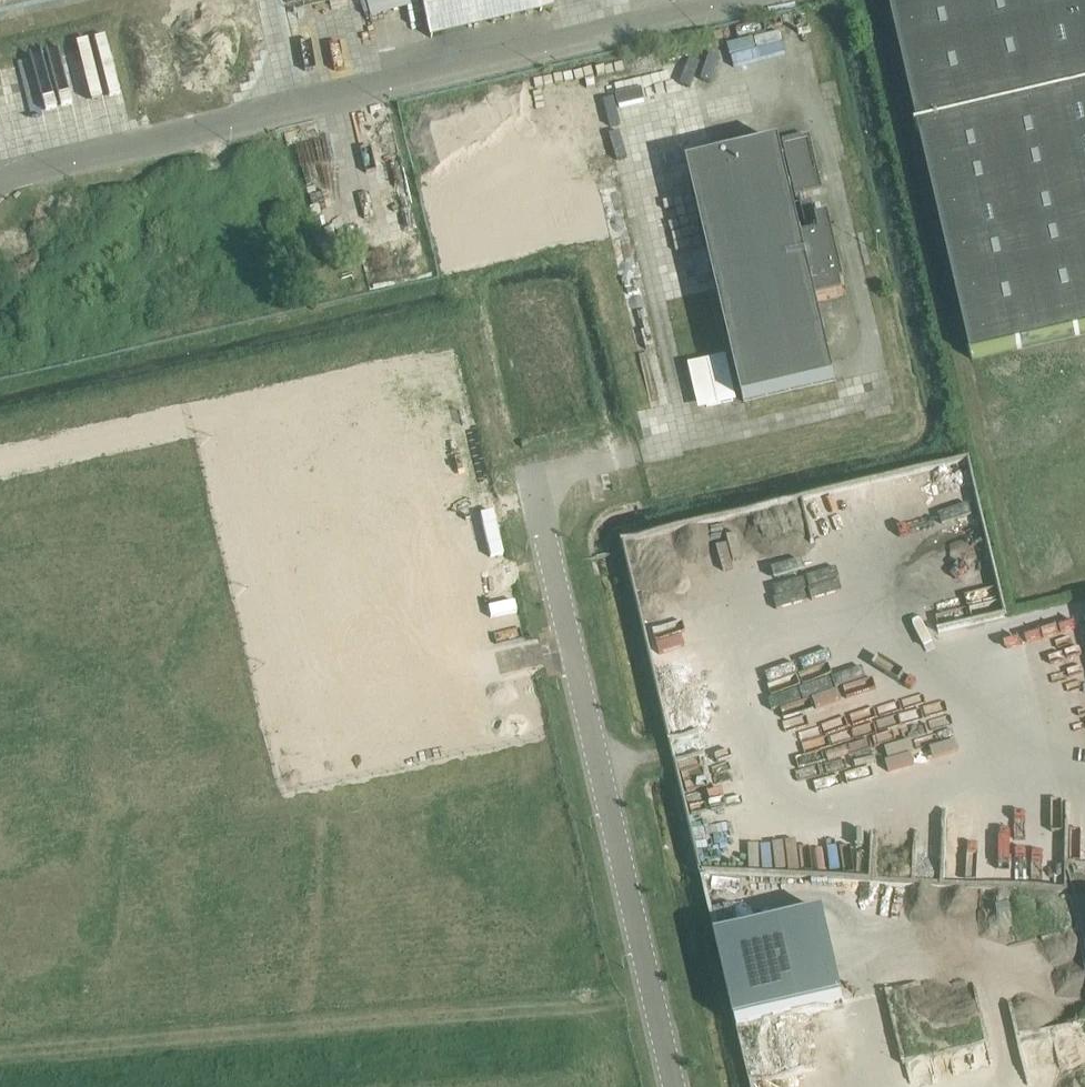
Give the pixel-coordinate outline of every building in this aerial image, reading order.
[(425,26),(521,4),(520,0),(419,0),(425,26)] [(1084,333),(1084,0),(890,0),(973,359),(1084,333)] [(516,148),(547,140),(539,109),(508,117),(516,148)] [(822,192),(810,138),(689,167),(744,401),(834,379),(816,300),(843,294),(841,284),(844,284),(828,215),(816,218),(819,234),(801,239),(792,198),(822,192)] [(731,357),(693,366),(702,410),(742,401),(731,357)] [(863,1002),(846,909),(743,929),(738,904),(714,909),(736,1026),(863,1002)]
